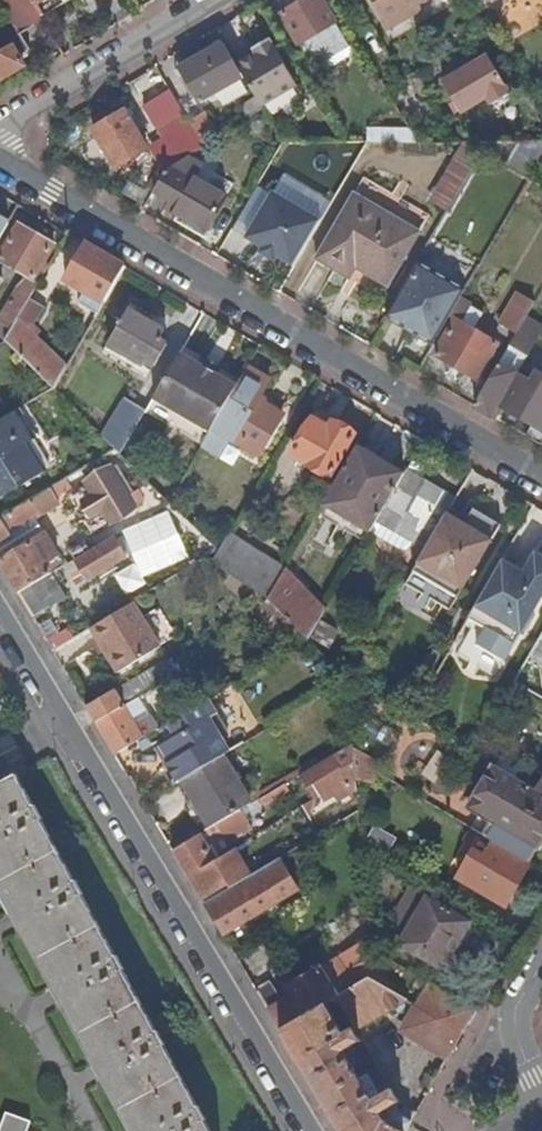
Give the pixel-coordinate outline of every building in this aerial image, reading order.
[(43,22),(41,20),(29,0),(0,0),(0,4),(16,31),(19,36),(43,22)] [(41,20),(75,0),(29,0),(41,20)] [(319,0),(307,0),(279,16),(311,70),(348,47),(319,0)] [(428,0),(370,0),(389,32),(407,21),(403,15),(418,6),(428,0)] [(422,12),(418,6),(403,15),(407,21),(422,12)] [(18,59),(29,52),(19,36),(16,31),(5,38),(11,47),(0,53),(0,82),(23,68),(18,59)] [(255,56),(236,67),(242,78),(255,99),(260,109),(296,88),(269,42),(252,52),(255,56)] [(236,67),(223,44),(190,64),(194,70),(182,77),(199,104),(242,78),(236,67)] [(488,59),(442,85),(461,116),(487,101),(491,108),(511,96),(488,59)] [(194,70),(190,64),(179,71),(182,77),(194,70)] [(189,124),(171,94),(146,109),(165,141),(190,126),(189,124)] [(246,121),(262,111),(260,109),(255,99),(239,109),(246,121)] [(116,170),(147,151),(125,113),(93,132),(116,170)] [(204,115),(189,124),(190,126),(203,147),(218,138),(204,115)] [(166,170),(184,159),(203,147),(190,126),(165,141),(147,151),(160,173),(166,170)] [(374,131),(375,144),(416,144),(408,130),(374,131)] [(505,167),(519,143),(465,143),(505,167)] [(454,151),(428,199),(450,211),(477,163),(454,151)] [(166,170),(153,193),(171,204),(168,210),(205,233),(225,199),(193,180),(200,168),(184,159),(166,170)] [(293,268),(320,222),(272,194),(245,240),(262,250),(260,254),(274,263),(277,258),(293,268)] [(417,234),(352,197),(315,261),(348,280),(354,270),(387,288),(417,234)] [(48,270),(43,267),(53,247),(17,227),(0,257),(0,264),(26,279),(39,286),(48,270)] [(94,322),(125,269),(105,258),(86,247),(65,283),(85,295),(79,305),(91,312),(87,318),(94,322)] [(417,331),(435,341),(448,320),(458,303),(464,292),(417,263),(388,314),(417,331)] [(31,299),(39,286),(26,279),(19,291),(31,299)] [(0,324),(0,339),(5,344),(6,344),(29,302),(31,299),(19,291),(0,324)] [(516,335),(533,306),(516,296),(499,325),(516,335)] [(54,392),(66,371),(35,340),(40,335),(33,326),(43,310),(29,302),(6,344),(54,392)] [(482,316),(458,303),(448,320),(454,324),(435,358),(476,382),(496,347),(472,333),(482,316)] [(159,343),(165,333),(129,312),(118,330),(109,324),(98,342),(143,369),(146,364),(153,368),(162,353),(161,352),(164,346),(159,343)] [(385,319),(414,335),(417,331),(388,314),(385,319)] [(414,335),(432,346),(435,341),(417,331),(414,335)] [(512,343),(507,351),(517,356),(519,357),(524,350),(512,343)] [(519,357),(517,356),(513,364),(521,369),(529,354),(524,350),(519,357)] [(210,435),(237,389),(179,357),(153,402),(210,435)] [(474,409),(496,422),(502,411),(531,428),(525,438),(541,448),(541,393),(498,367),(474,409)] [(270,384),(248,371),(237,389),(210,435),(202,449),(219,458),(229,442),(258,459),(283,418),(259,403),(270,384)] [(103,441),(115,453),(120,458),(146,414),(125,402),(103,441)] [(28,409),(19,413),(32,434),(40,429),(28,409)] [(0,425),(0,502),(62,466),(40,429),(32,434),(19,413),(0,425)] [(316,415),(311,423),(328,433),(333,426),(316,415)] [(328,433),(311,423),(292,457),(330,479),(354,438),(333,426),(328,433)] [(378,522),(404,477),(356,449),(322,506),(370,535),(378,522)] [(450,511),(455,501),(420,480),(425,471),(412,464),(404,477),(378,522),(426,551),(446,516),(450,511)] [(103,513),(111,525),(141,508),(117,468),(87,486),(94,497),(85,503),(94,518),(103,513)] [(67,482),(53,490),(58,499),(71,491),(67,482)] [(91,537),(111,525),(103,513),(94,518),(85,503),(94,497),(87,486),(67,497),(91,537)] [(0,522),(0,544),(35,523),(59,508),(50,492),(0,522)] [(461,517),(466,521),(472,511),(466,507),(461,517)] [(446,516),(426,551),(412,574),(456,600),(501,528),(472,511),(466,521),(463,527),(446,516)] [(461,517),(450,511),(446,516),(463,527),(466,521),(461,517)] [(0,544),(0,564),(44,537),(35,523),(0,544)] [(0,564),(0,567),(18,597),(51,577),(64,569),(44,537),(0,564)] [(282,572),(226,538),(217,554),(265,601),(282,572)] [(85,582),(124,558),(115,542),(68,569),(71,575),(71,576),(74,581),(81,577),(85,582)] [(265,601),(217,554),(216,554),(209,568),(265,601)] [(498,569),(467,621),(474,625),(485,631),(475,647),(504,664),(521,635),(523,637),(535,619),(532,617),(541,599),(541,560),(536,556),(529,568),(521,564),(516,572),(513,578),(498,569)] [(516,572),(501,563),(498,569),(513,578),(516,572)] [(265,601),(266,602),(307,642),(319,621),(324,612),(282,572),(265,601)] [(456,600),(412,574),(404,587),(448,613),(456,600)] [(51,577),(18,597),(32,621),(49,611),(45,603),(61,593),(51,577)] [(133,604),(90,630),(118,675),(160,649),(133,604)] [(345,639),(319,621),(307,642),(328,663),(345,639)] [(467,621),(463,628),(470,632),(474,625),(467,621)] [(123,703),(179,678),(170,658),(114,684),(123,703)] [(114,694),(86,710),(115,757),(142,740),(114,694)] [(203,705),(160,731),(167,744),(161,748),(167,760),(173,757),(175,762),(166,768),(177,786),(225,757),(215,739),(209,742),(200,727),(206,724),(212,720),(203,705)] [(215,739),(206,724),(200,727),(209,742),(215,739)] [(470,736),(453,743),(473,754),(480,741),(470,736)] [(353,749),(352,744),(298,777),(312,802),(319,798),(323,805),(335,797),(344,792),(347,797),(354,793),(351,788),(355,785),(354,764),(353,749)] [(167,760),(161,748),(156,751),(166,768),(175,762),(173,757),(167,760)] [(354,764),(375,776),(376,763),(353,749),(354,764)] [(181,786),(208,832),(215,828),(239,813),(250,807),(222,762),(181,786)] [(374,788),(375,776),(354,764),(355,785),(355,786),(374,788)] [(529,766),(519,782),(541,795),(541,773),(529,766)] [(530,864),(541,843),(541,795),(519,782),(494,767),(468,810),(491,824),(484,838),(530,864)] [(206,1122),(207,1122),(200,1107),(199,1107),(167,1049),(167,1048),(158,1032),(125,973),(125,969),(118,957),(116,956),(84,898),(85,897),(77,881),(76,882),(44,822),(45,822),(35,805),(35,806),(17,774),(0,783),(0,890),(130,1130),(211,1130),(206,1122)] [(338,802),(347,797),(344,792),(335,797),(338,802)] [(276,799),(272,793),(257,802),(260,808),(276,799)] [(215,828),(220,837),(225,844),(228,844),(250,831),(239,813),(215,828)] [(371,825),(364,840),(389,852),(396,836),(371,825)] [(208,832),(199,838),(204,846),(220,837),(215,828),(208,832)] [(458,881),(505,908),(530,864),(484,838),(478,835),(472,847),(473,854),(458,881)] [(199,838),(173,854),(191,885),(202,902),(228,886),(215,865),(204,846),(199,838)] [(215,865),(228,886),(230,890),(249,879),(234,853),(215,865)] [(230,890),(204,906),(215,924),(223,937),(297,892),(279,861),(249,879),(230,890)] [(463,940),(464,939),(473,924),(427,899),(399,946),(442,971),(460,939),(463,940)] [(467,941),(464,939),(463,940),(460,939),(442,971),(447,974),(467,941)] [(339,957),(358,987),(369,980),(368,966),(367,949),(366,941),(339,957)] [(281,1034),(339,1130),(407,1130),(412,1124),(400,1116),(395,1108),(400,1105),(392,1091),(381,1098),(367,1076),(358,1082),(342,1054),(353,1048),(356,1053),(365,1047),(362,1041),(360,1043),(355,1035),(406,1002),(412,991),(368,966),(369,980),(358,987),(338,999),(281,1034)] [(295,999),(269,1014),(281,1034),(338,999),(321,971),(289,989),(295,999)] [(401,1033),(448,1061),(477,1011),(430,984),(401,1033)] [(420,1090),(428,1095),(436,1082),(427,1077),(420,1090)] [(32,1123),(8,1114),(1,1130),(29,1130),(32,1123)]
